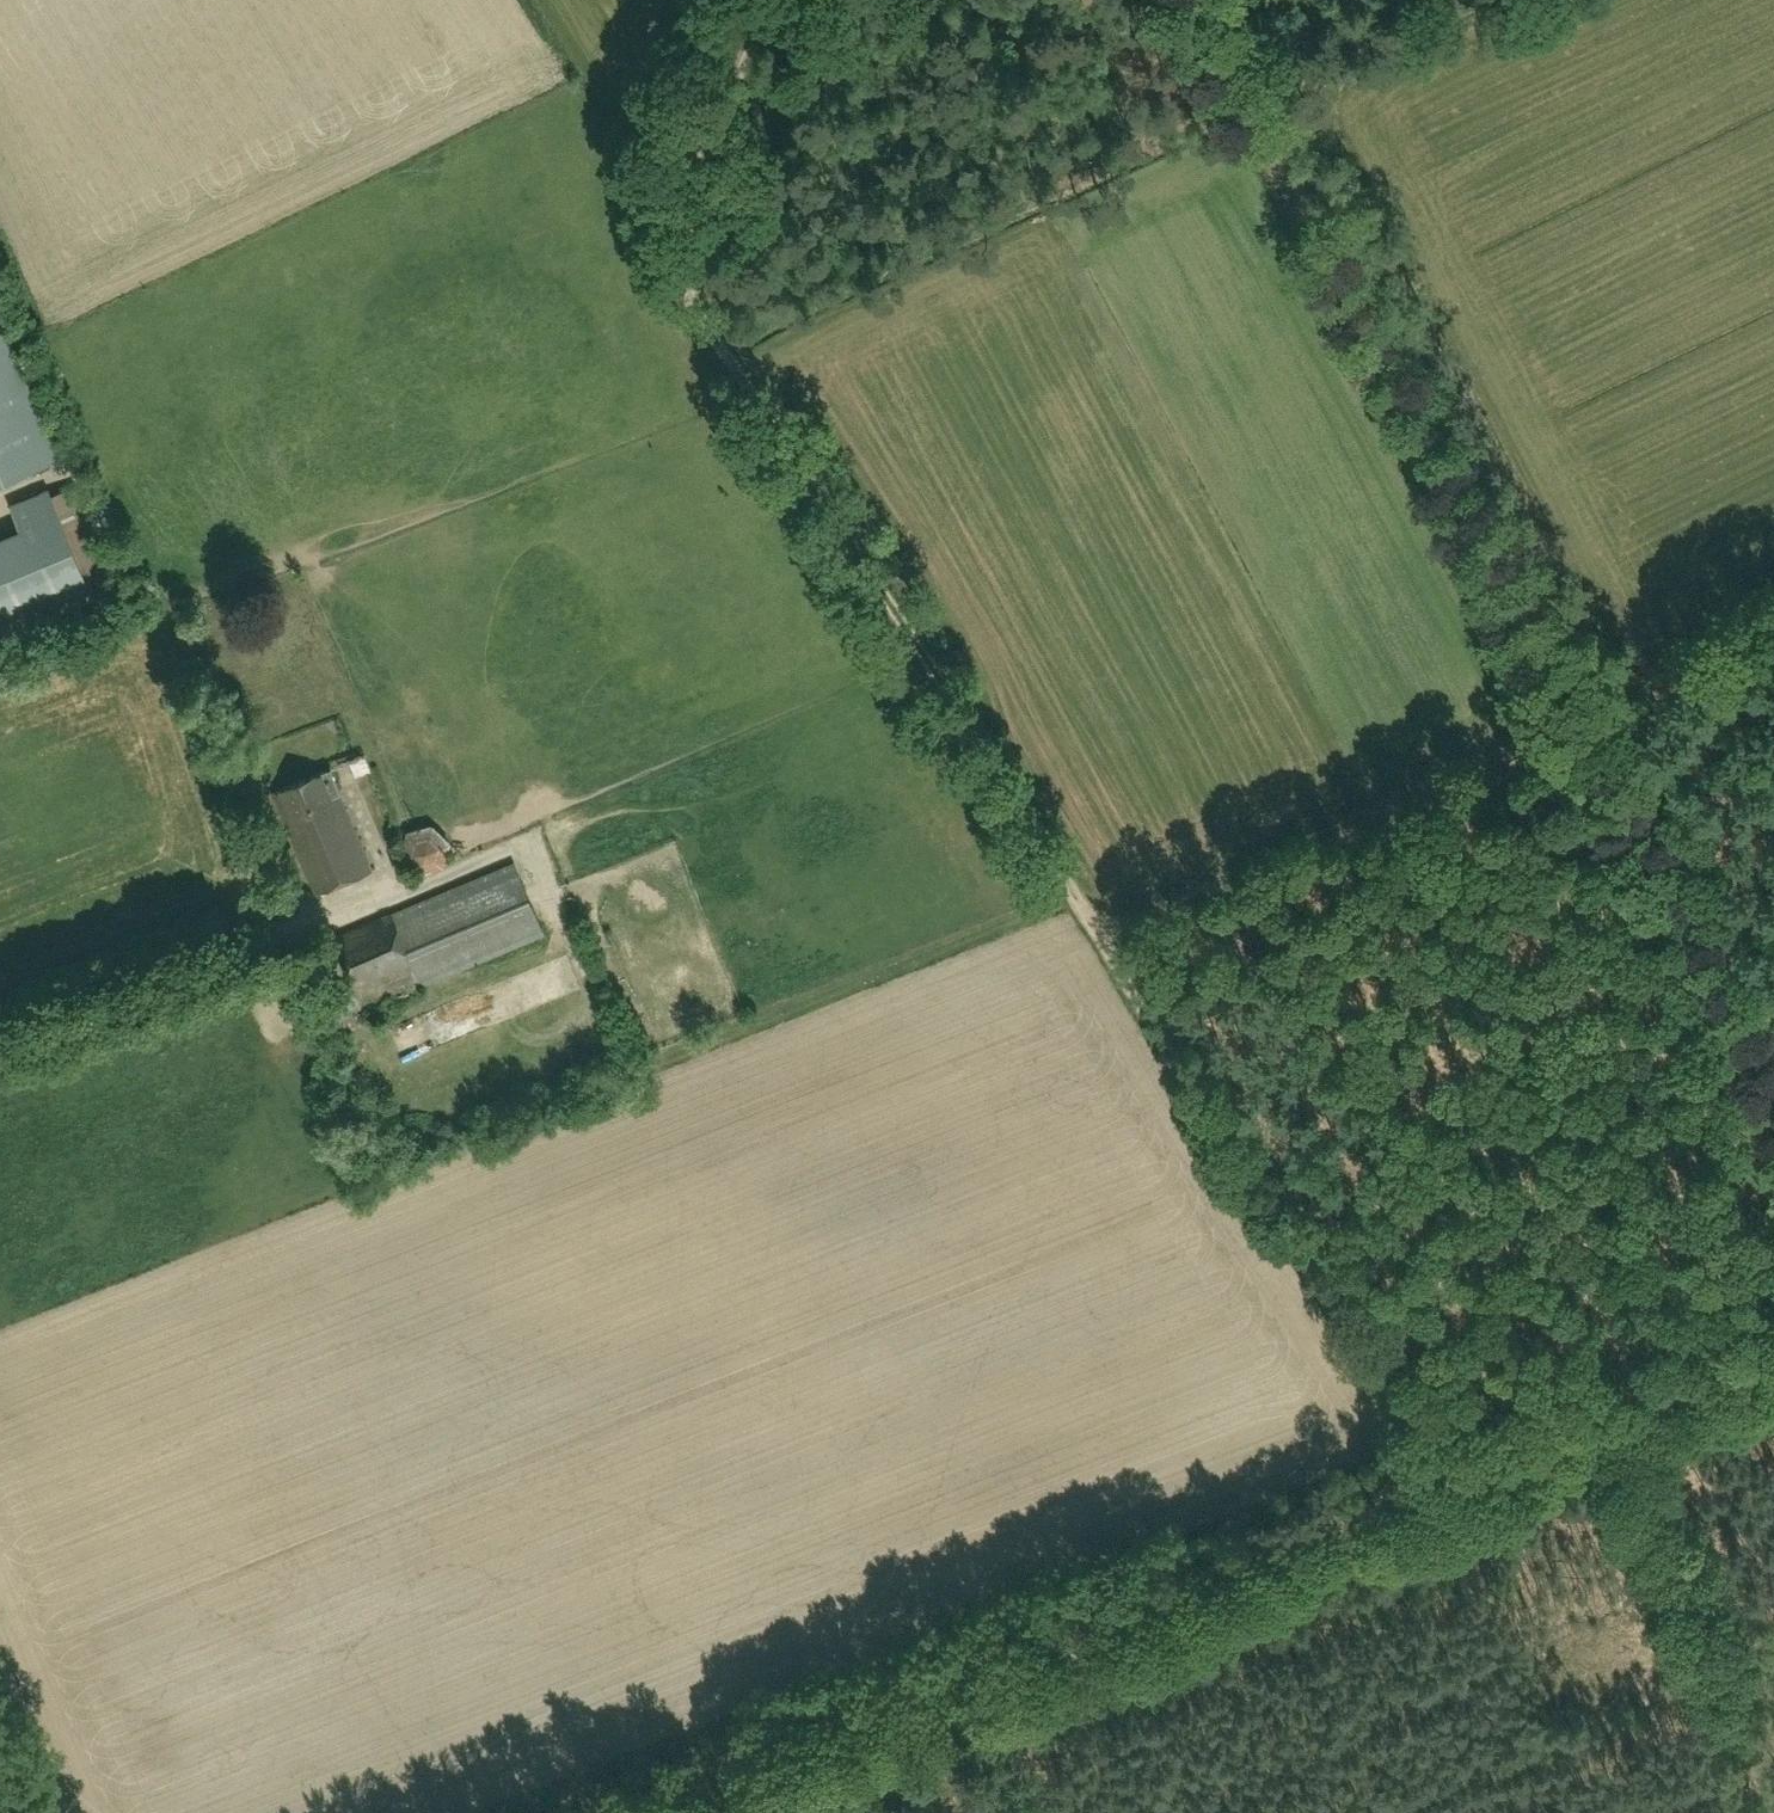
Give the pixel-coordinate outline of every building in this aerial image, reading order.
[(59,458),(0,315),(0,483),(59,458)] [(94,599),(93,597),(119,587),(77,483),(52,493),(50,489),(11,505),(20,528),(0,536),(0,636),(94,599)] [(329,769),(272,794),(315,893),(370,869),(338,794),(340,793),(329,769)] [(420,874),(445,867),(451,842),(436,824),(408,830),(400,855),(420,874)] [(335,939),(353,984),(312,1002),(293,960),(276,966),(305,1033),(323,1026),(328,1037),(348,1031),(362,1025),(357,1012),(364,1009),(361,1003),(543,930),(515,863),(396,915),(396,914),(335,939)]
